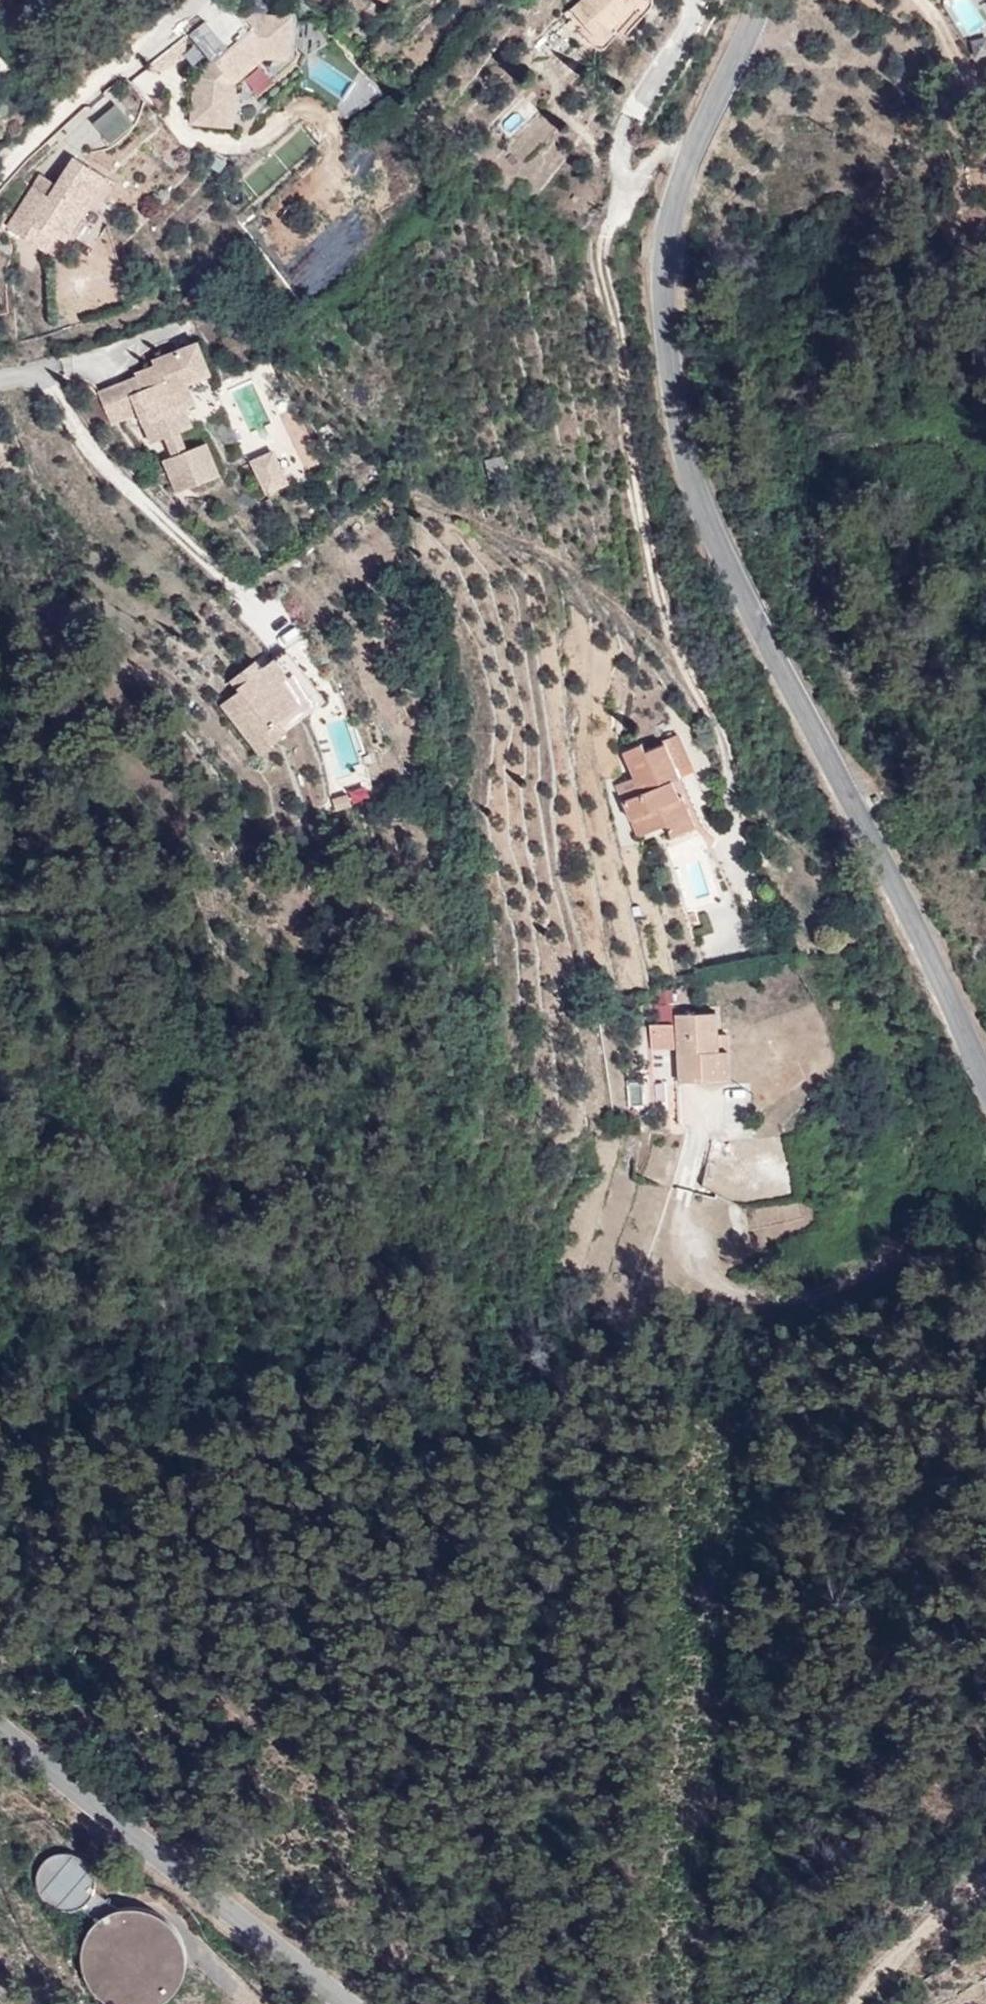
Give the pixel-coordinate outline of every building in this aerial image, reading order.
[(227,0),(220,0),(186,32),(210,58),(194,73),(191,119),(230,122),(232,77),(260,51),(283,52),(283,13),(258,12),(258,15),(242,15),(227,0)] [(576,7),(601,35),(637,3),(635,0),(584,0),(576,7)] [(98,123),(114,144),(138,127),(121,105),(98,123)] [(49,196),(33,186),(7,228),(46,252),(56,235),(65,241),(105,176),(74,157),(56,185),(49,196)] [(40,174),(33,186),(49,196),(56,185),(40,174)] [(140,406),(142,411),(156,442),(170,436),(178,454),(168,458),(183,491),(224,472),(210,440),(190,449),(183,430),(196,425),(189,407),(198,403),(189,382),(213,371),(199,340),(154,360),(156,365),(138,373),(139,376),(150,402),(140,406)] [(115,424),(142,411),(140,406),(150,402),(139,376),(101,393),(115,424)] [(293,479),(278,448),(258,458),(272,489),(293,479)] [(504,457),(486,462),(490,477),(508,473),(504,457)] [(266,734),(273,729),(287,718),(295,729),(323,708),(285,656),(258,675),(253,666),(236,679),(240,686),(233,692),(236,695),(218,709),(255,760),(274,746),(266,734)] [(240,686),(236,679),(228,685),(233,692),(240,686)] [(281,740),(273,729),(266,734),(274,746),(281,740)] [(693,769),(678,737),(645,752),(641,745),(624,753),(634,777),(617,785),(639,836),(667,824),(672,835),(695,825),(682,795),(679,797),(672,779),(693,769)] [(678,1013),(681,1081),(730,1078),(729,1050),(719,1050),(718,1035),(716,1011),(678,1013)] [(654,1023),(655,1048),(675,1047),(674,1022),(654,1023)] [(719,1050),(729,1050),(728,1035),(718,1035),(719,1050)] [(70,1853),(61,1857),(52,1866),(48,1880),(52,1896),(63,1908),(80,1913),(93,1909),(114,1930),(107,1939),(103,1953),(104,1972),(112,1991),(126,2003),(188,2003),(202,1990),(209,1964),(208,1945),(199,1929),(185,1916),(169,1909),(151,1908),(135,1911),(125,1918),(106,1896),(110,1884),(109,1871),(96,1855),(80,1851),(70,1853)]
